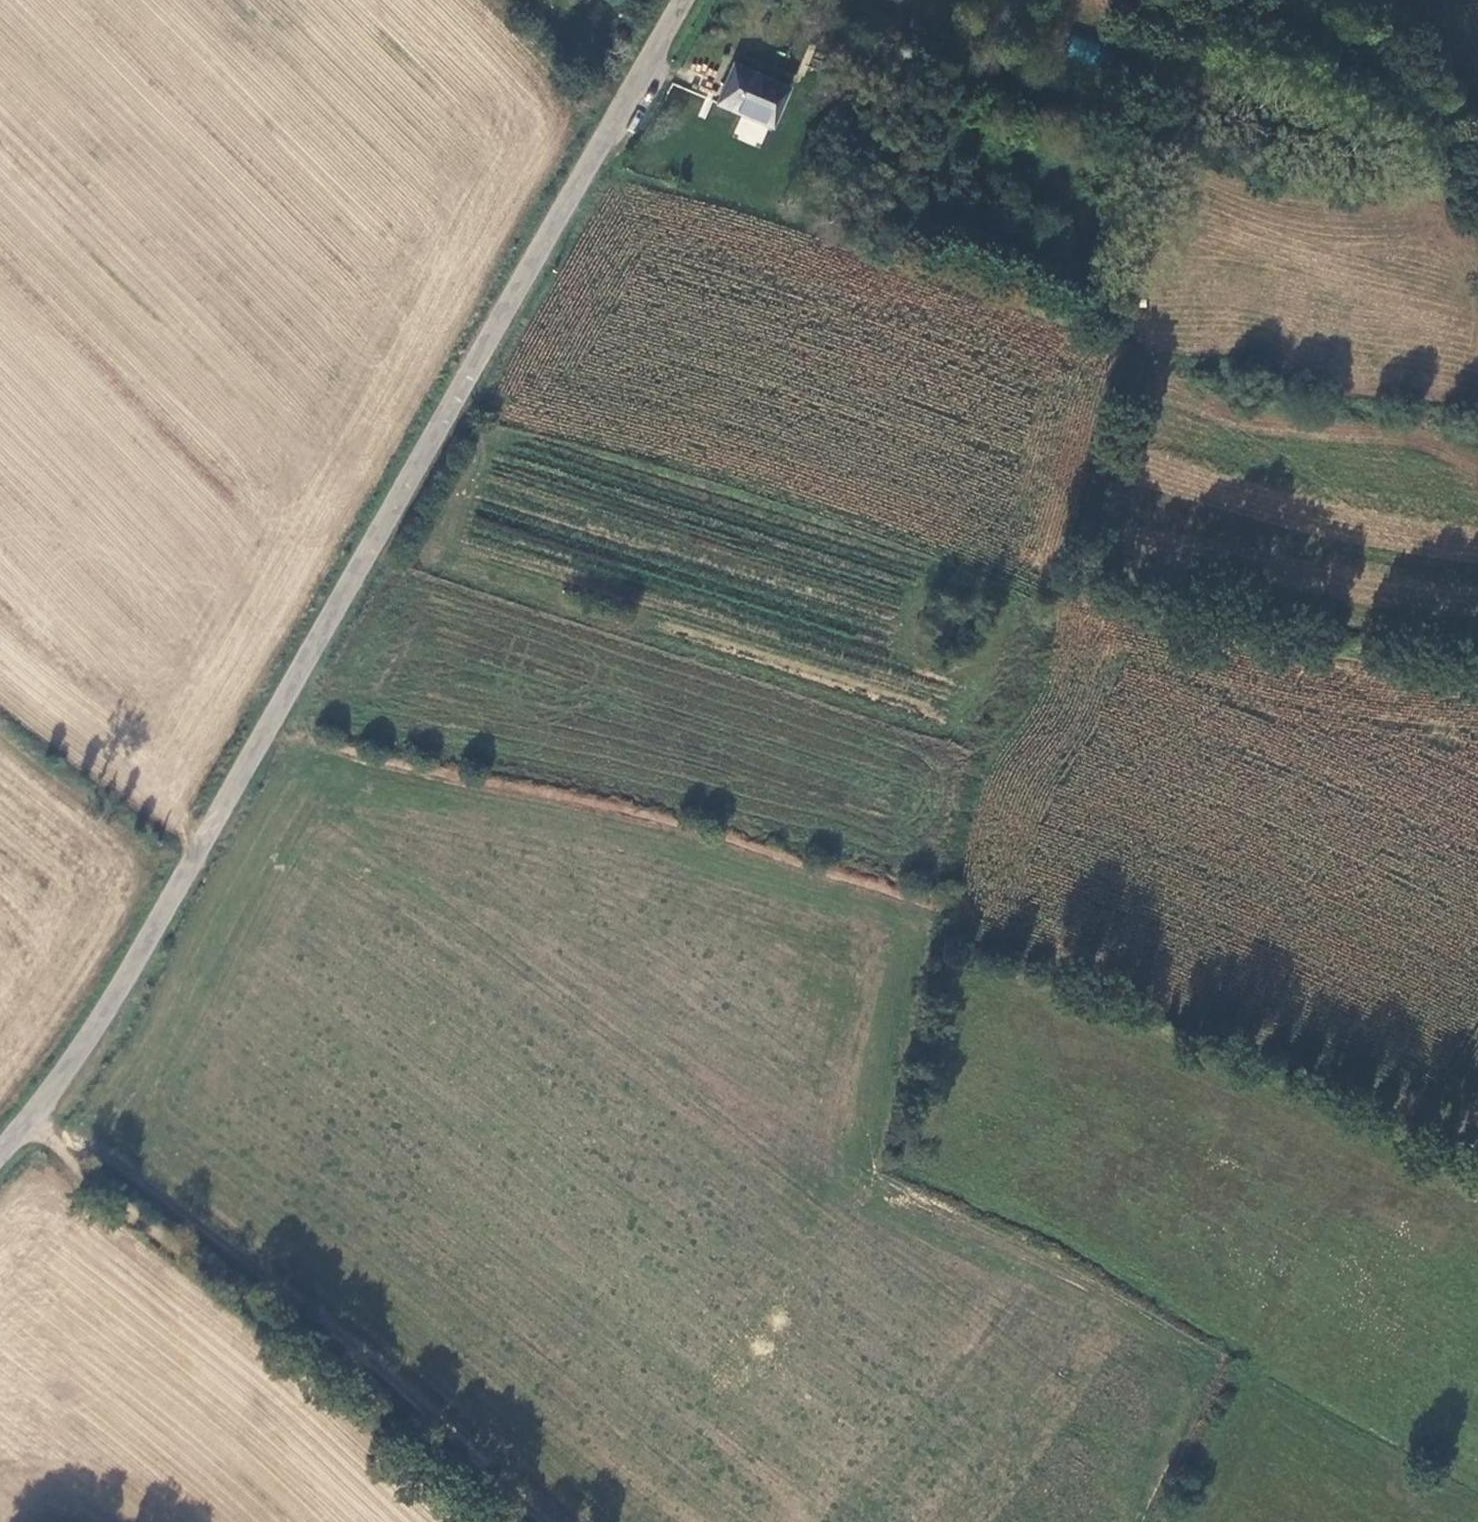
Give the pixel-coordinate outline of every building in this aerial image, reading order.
[(789,88),(734,65),(718,104),(773,127),(789,88)]
